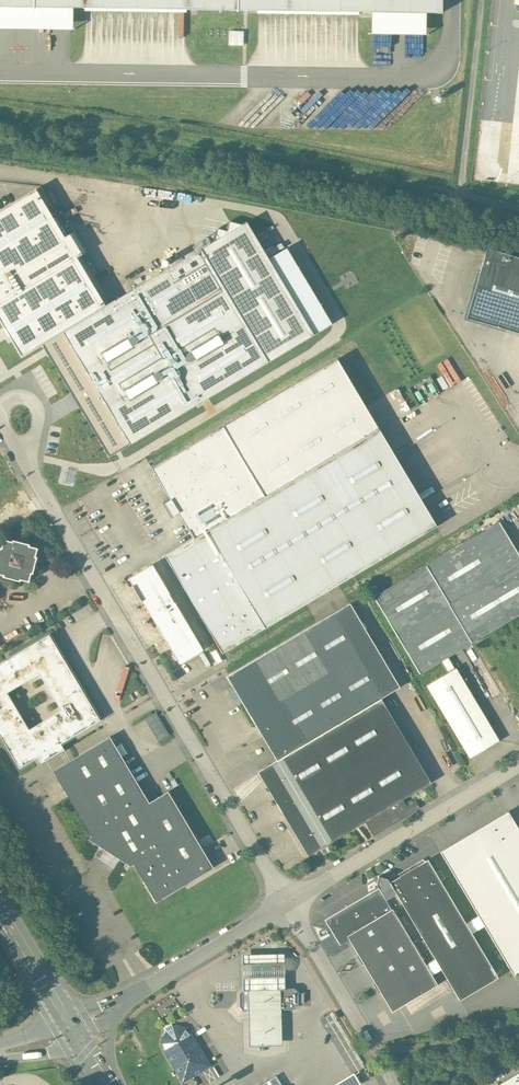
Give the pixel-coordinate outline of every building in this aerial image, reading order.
[(34,8),(33,9),(34,9),(34,7),(138,9),(237,10),(237,12),(238,10),(441,13),(442,0),(0,0),(0,7),(34,8)] [(228,44),(242,44),(243,30),(228,30),(228,44)] [(289,100),(296,93),(292,90),(285,96),(289,100)] [(0,211),(0,321),(3,327),(12,341),(20,356),(42,343),(105,306),(76,258),(86,252),(74,232),(64,238),(36,190),(0,211)] [(243,224),(105,306),(42,343),(45,348),(48,354),(71,393),(75,400),(79,407),(109,457),(116,453),(118,451),(120,450),(196,405),(208,398),(313,336),(254,235),(246,223),(243,224)] [(488,252),(485,263),(483,262),(479,273),(482,274),(474,299),(470,301),(472,306),(469,316),(507,327),(506,330),(518,333),(518,258),(514,257),(513,259),(488,252)] [(379,430),(337,359),(151,469),(194,540),(379,430)] [(194,540),(165,557),(222,653),(436,526),(427,510),(379,430),(194,540)] [(436,505),(427,510),(436,526),(446,521),(436,505)] [(501,572),(518,562),(518,555),(499,522),(478,535),(501,572)] [(374,597),(420,674),(442,661),(448,657),(474,641),(475,642),(478,641),(477,639),(518,615),(518,562),(501,572),(478,535),(374,597)] [(3,538),(0,551),(0,575),(30,583),(39,548),(3,538)] [(173,602),(169,594),(152,565),(128,578),(135,590),(146,608),(145,608),(144,610),(148,617),(150,617),(151,616),(179,664),(203,650),(174,602),(173,602)] [(350,604),(227,677),(277,761),(258,772),(381,699),(400,687),(350,604)] [(100,720),(49,635),(0,664),(0,738),(18,769),(38,757),(41,763),(63,749),(60,744),(100,720)] [(454,668),(448,657),(442,661),(448,672),(454,668)] [(499,741),(467,687),(455,668),(454,668),(448,672),(426,685),(470,758),(499,741)] [(381,699),(258,772),(308,856),(343,835),(365,822),(403,800),(431,783),(381,699)] [(168,733),(156,713),(145,719),(158,742),(169,735),(168,733)] [(53,771),(92,837),(88,839),(130,866),(134,864),(156,902),(184,885),(213,867),(168,791),(149,803),(110,737),(53,771)] [(403,800),(365,822),(373,836),(420,808),(416,801),(407,806),(403,800)] [(440,852),(513,974),(518,970),(518,831),(508,812),(440,852)] [(328,846),(321,850),(324,855),(331,851),(328,846)] [(392,909),(426,966),(436,960),(460,1000),(498,978),(428,860),(390,882),(387,879),(379,877),(377,885),(379,888),(392,910),(392,909)] [(349,907),(331,917),(332,920),(331,924),(329,925),(340,944),(340,945),(350,940),(347,936),(392,910),(379,888),(378,888),(378,889),(349,907)] [(347,936),(350,940),(392,1012),(438,985),(426,966),(392,909),(392,910),(347,936)] [(242,955),(243,990),(284,989),(284,954),(242,955)] [(284,989),(243,990),(240,993),(240,1007),(243,1010),(248,1010),(280,1009),(294,1009),(298,1005),(297,992),(294,989),(284,989)] [(280,1009),(248,1010),(249,1046),(281,1045),(280,1009)] [(182,1080),(208,1065),(193,1039),(193,1040),(188,1033),(185,1030),(179,1028),(173,1028),(172,1024),(164,1028),(167,1032),(164,1037),(163,1042),(163,1045),(165,1050),(168,1054),(167,1054),(182,1080)] [(497,1084),(518,1084),(518,1072),(497,1084)] [(260,1084),(281,1084),(276,1076),(260,1084)]
